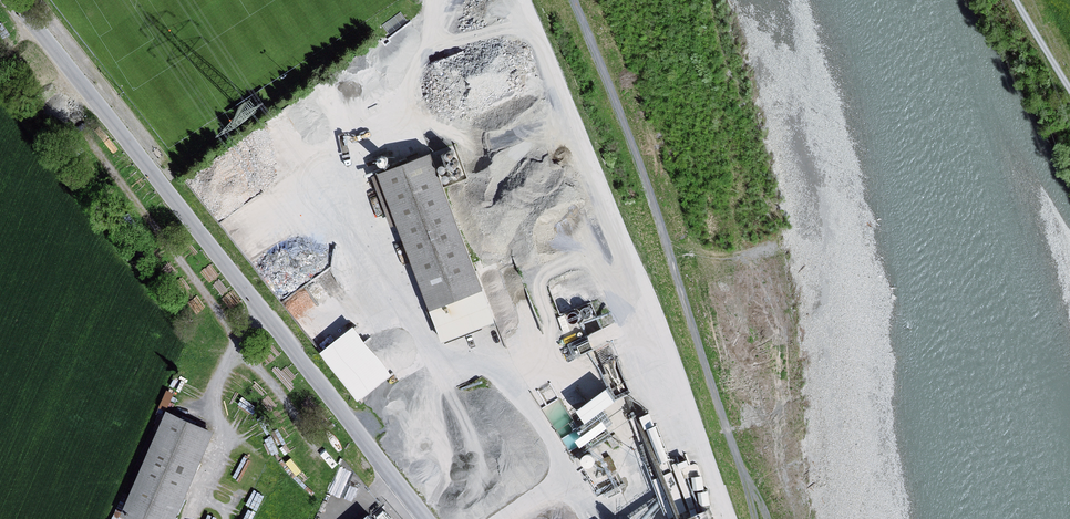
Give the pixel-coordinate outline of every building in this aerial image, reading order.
[(450,157),(451,157),(452,157),(454,157),(455,156),(455,155),(456,154),(456,152),(455,151),(454,150),(453,149),(451,149),(450,149),(449,150),(448,151),(447,152),(447,154),(448,155),(449,156),(450,157)] [(433,152),(380,172),(444,339),(497,319),(433,152)] [(453,166),(454,167),(456,167),(457,166),(458,166),(459,164),(459,163),(459,162),(458,160),(457,159),(456,159),(455,158),(453,159),(452,160),(451,161),(451,162),(451,163),(451,164),(452,166),(453,166)] [(444,170),(445,171),(446,171),(447,170),(449,169),(449,168),(450,167),(450,165),(449,164),(448,163),(447,162),(445,162),(444,163),(443,163),(442,164),(441,166),(441,167),(442,168),(442,169),(444,170)] [(457,176),(458,176),(460,176),(461,176),(462,175),(463,174),(463,172),(463,171),(463,170),(462,169),(460,168),(459,168),(457,168),(456,169),(455,170),(455,171),(455,172),(455,174),(456,175),(457,176)] [(446,180),(448,180),(449,180),(450,180),(451,179),(452,178),(453,176),(453,175),(452,174),(451,173),(450,172),(448,172),(447,172),(446,173),(445,174),(444,175),(444,177),(445,178),(445,179),(446,180)] [(355,326),(321,353),(360,400),(393,373),(355,326)] [(580,399),(589,416),(621,399),(612,382),(580,399)] [(589,439),(614,423),(606,411),(581,427),(589,439)] [(212,431),(167,412),(123,517),(128,518),(176,518),(212,431)] [(610,454),(598,461),(605,475),(617,468),(610,454)] [(709,508),(690,516),(673,471),(656,477),(669,515),(679,512),(683,518),(713,518),(709,508)]
